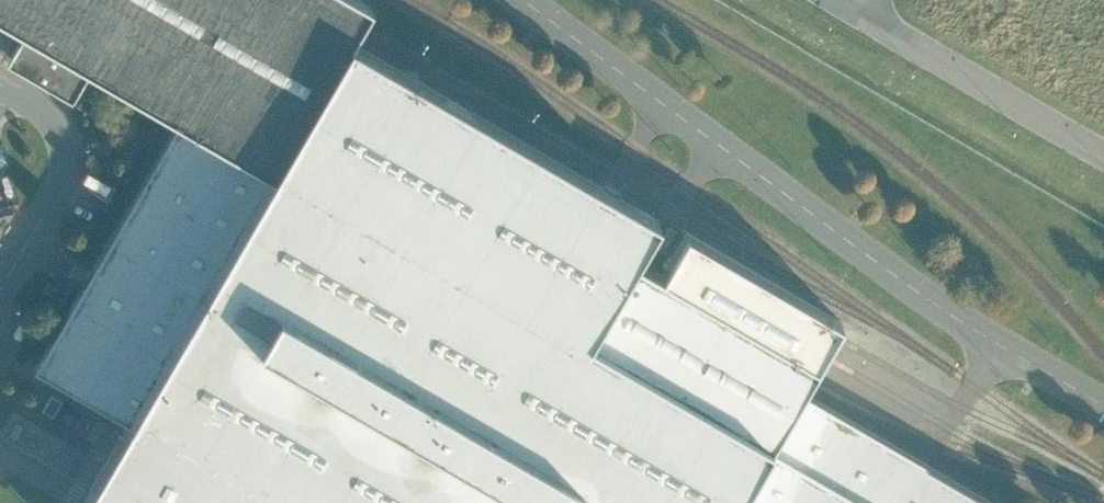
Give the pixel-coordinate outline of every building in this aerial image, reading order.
[(351,41),(360,28),(374,8),(359,0),(0,0),(0,33),(15,42),(1,66),(67,103),(82,78),(167,127),(268,184),(351,41)] [(351,41),(268,184),(167,127),(22,373),(126,429),(84,502),(873,502),(777,448),(588,340),(634,263),(657,221),(351,41)] [(664,281),(818,371),(845,325),(692,235),(664,281)] [(777,448),(811,382),(815,376),(818,371),(664,281),(634,263),(588,340),(777,448)] [(777,448),(873,502),(1021,502),(811,382),(777,448)]
